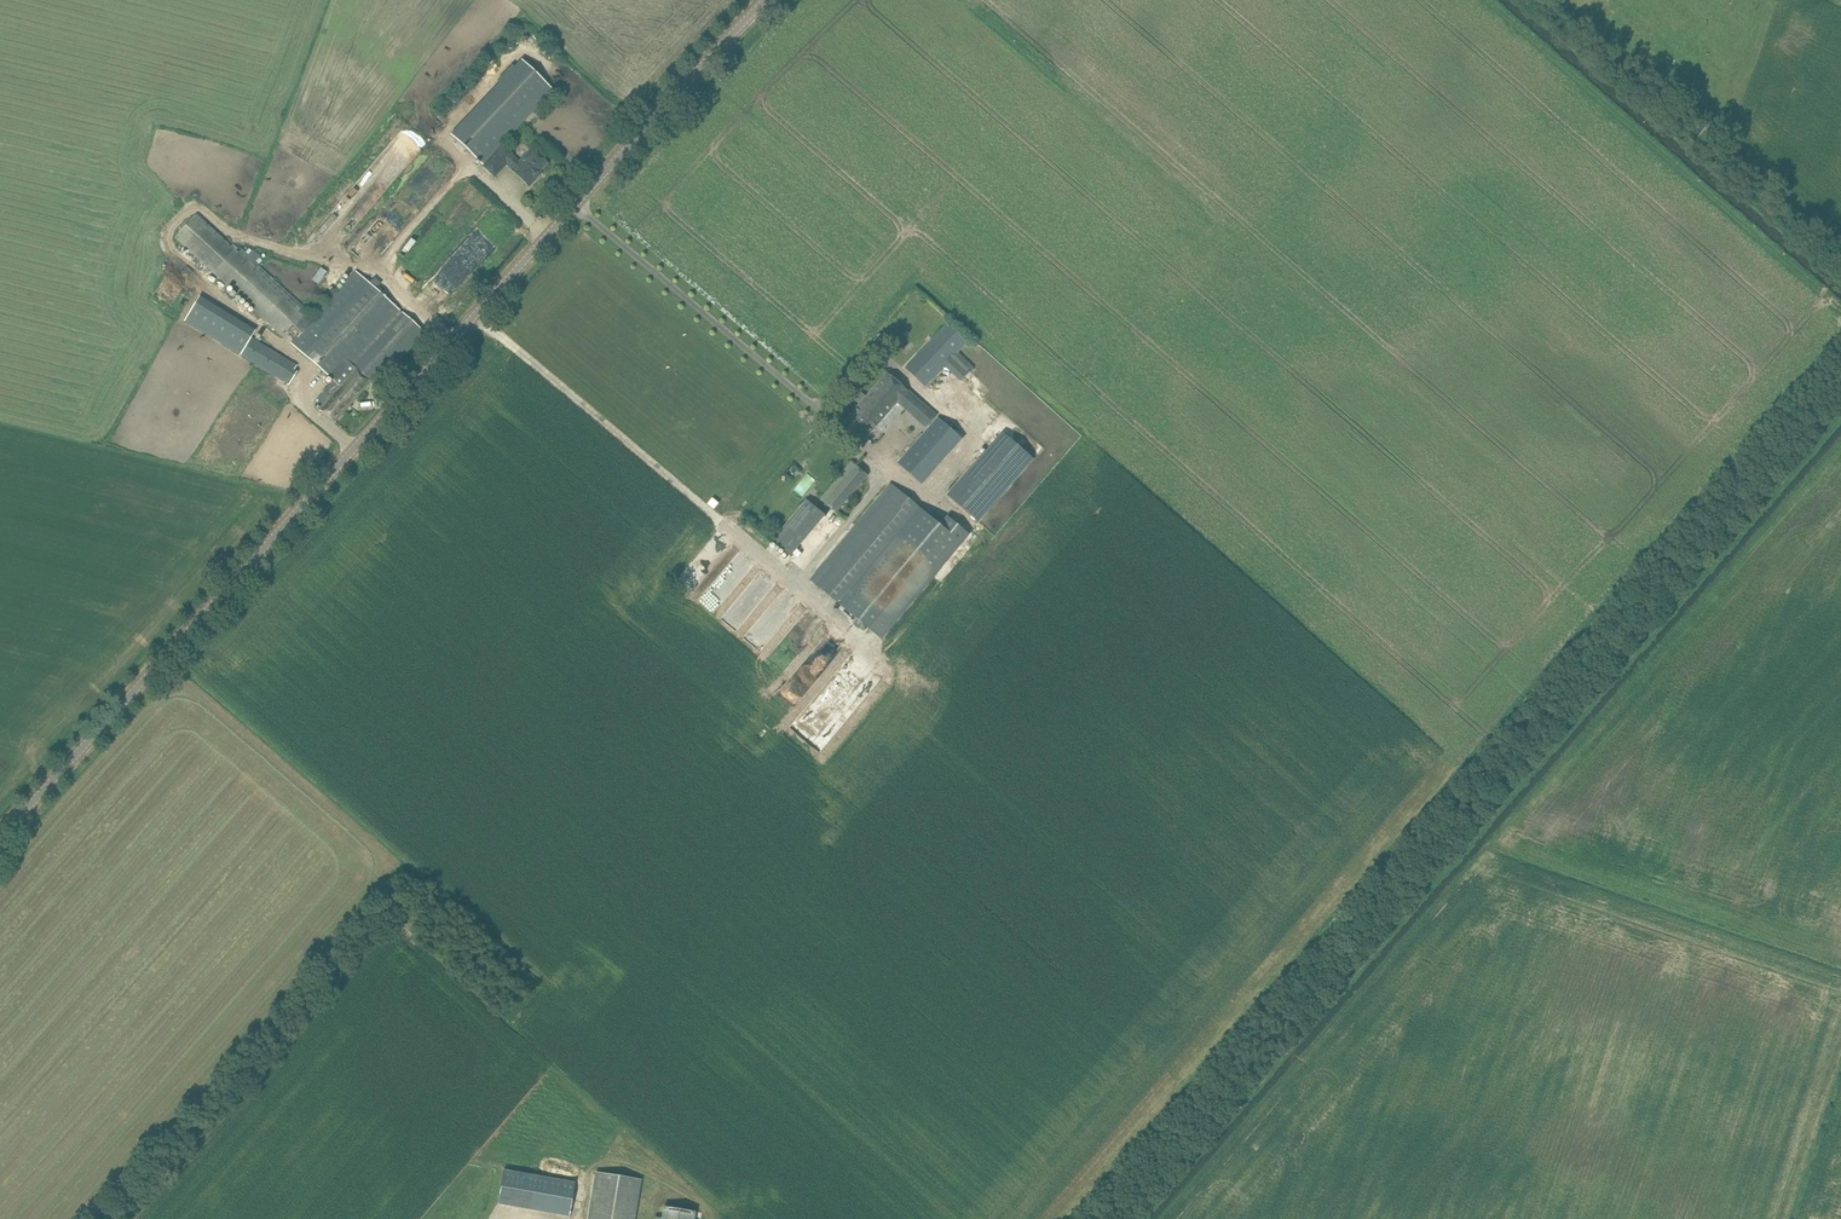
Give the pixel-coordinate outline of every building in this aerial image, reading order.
[(522,60),(451,135),(482,165),(553,90),(522,60)] [(484,166),(494,176),(506,164),(529,186),(536,178),(535,176),(547,163),(532,149),(517,164),(511,158),(513,156),(503,146),(484,166)] [(196,214),(175,237),(284,337),(305,314),(196,214)] [(327,290),(335,278),(320,267),(311,278),(327,290)] [(369,282),(357,271),(292,344),(333,380),(323,391),(329,396),(318,409),(334,423),(370,382),(375,387),(424,332),(376,289),(381,283),(374,276),(369,282)] [(199,297),(185,320),(289,384),(300,367),(251,338),(255,331),(199,297)] [(902,336),(917,318),(909,311),(894,329),(902,336)] [(949,322),(906,367),(925,386),(968,341),(949,322)] [(888,372),(857,408),(867,417),(871,413),(881,422),(898,402),(926,429),(938,416),(910,390),(909,391),(888,372)] [(867,417),(857,408),(845,421),(865,439),(881,422),(871,413),(867,417)] [(1002,432),(947,495),(979,523),(1033,459),(1002,432)] [(905,456),(898,463),(923,485),(929,477),(905,456)] [(857,465),(825,503),(834,511),(866,474),(857,465)] [(807,472),(793,490),(802,497),(816,479),(807,472)] [(891,485),(811,582),(857,620),(854,624),(859,629),(863,624),(882,640),(969,535),(948,516),(940,526),(928,515),(891,485)] [(826,516),(806,500),(772,541),(792,558),(826,516)] [(770,616),(788,594),(782,589),(765,612),(770,616)] [(827,633),(822,641),(828,645),(833,637),(827,633)] [(502,1171),(497,1204),(569,1215),(574,1182),(502,1171)] [(641,1179),(595,1171),(588,1218),(635,1218),(641,1179)] [(702,1211),(695,1211),(664,1206),(662,1218),(701,1218),(702,1211)]
